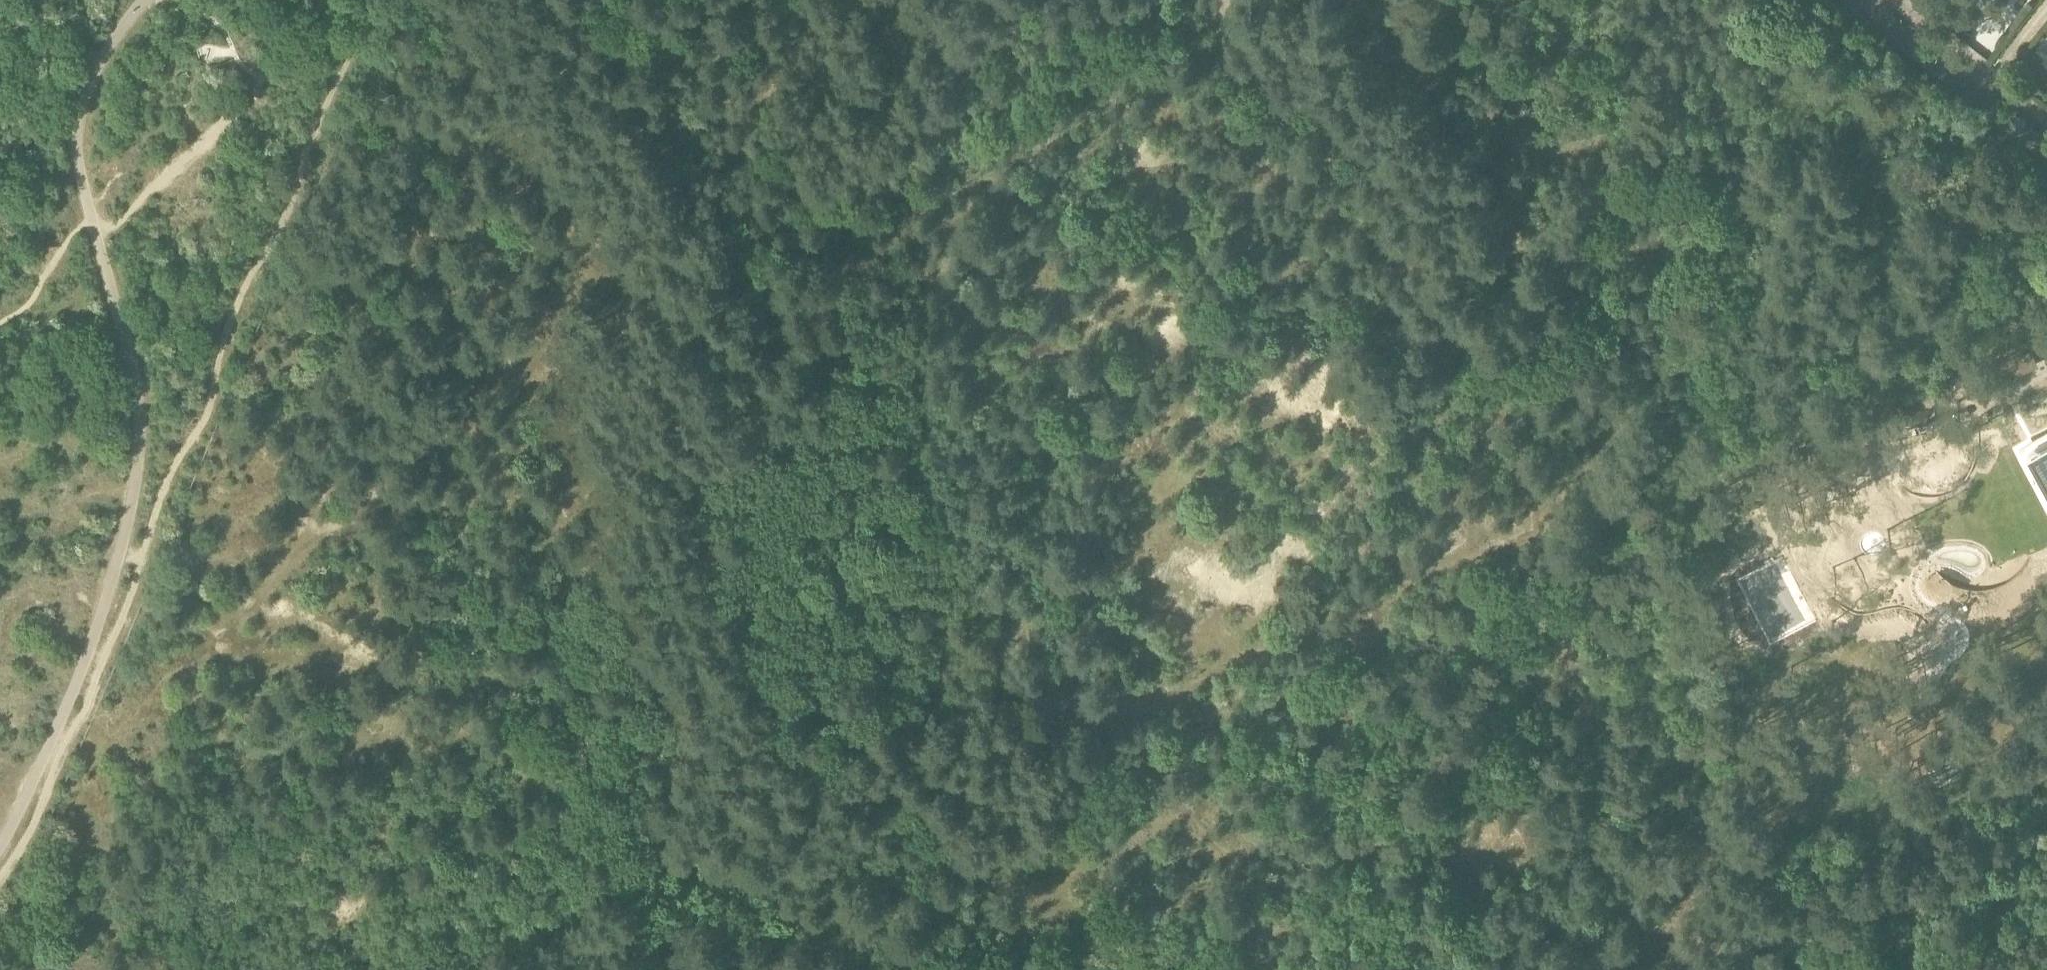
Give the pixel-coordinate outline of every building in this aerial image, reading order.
[(2027,448),(2046,486),(2046,438),(2027,448)]
